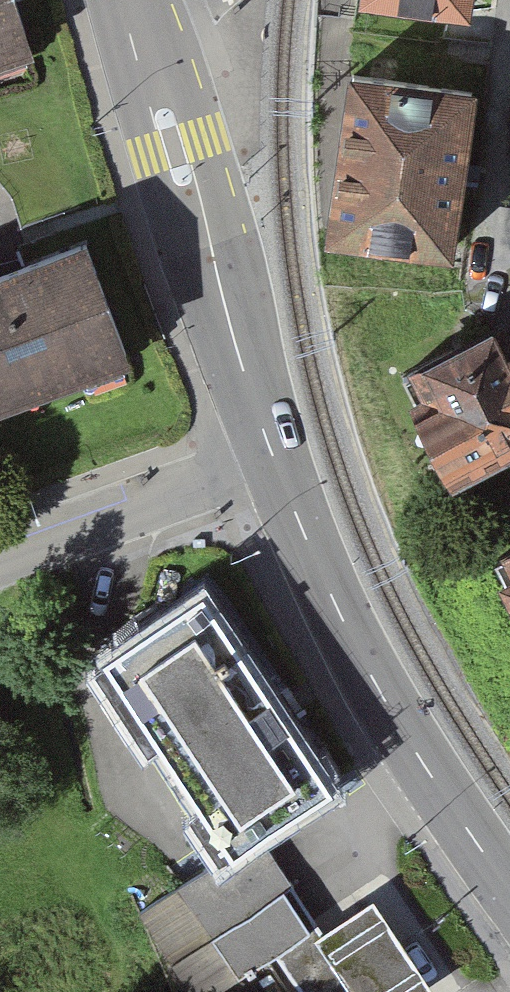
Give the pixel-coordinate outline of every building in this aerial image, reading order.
[(36,62),(14,0),(0,0),(0,75),(36,62)] [(481,89),(341,72),(321,238),(460,256),(481,89)] [(0,278),(0,423),(130,376),(83,248),(0,278)] [(409,370),(423,400),(402,411),(440,487),(509,453),(509,338),(503,324),(409,370)] [(502,549),(509,566),(509,545),(502,549)] [(493,581),(509,615),(509,573),(493,581)] [(91,651),(225,852),(257,831),(324,782),(193,584),(91,651)] [(138,909),(193,991),(212,991),(276,950),(303,991),(363,991),(319,925),(257,831),(225,852),(138,909)] [(319,925),(363,991),(421,991),(434,983),(373,890),(319,925)]
